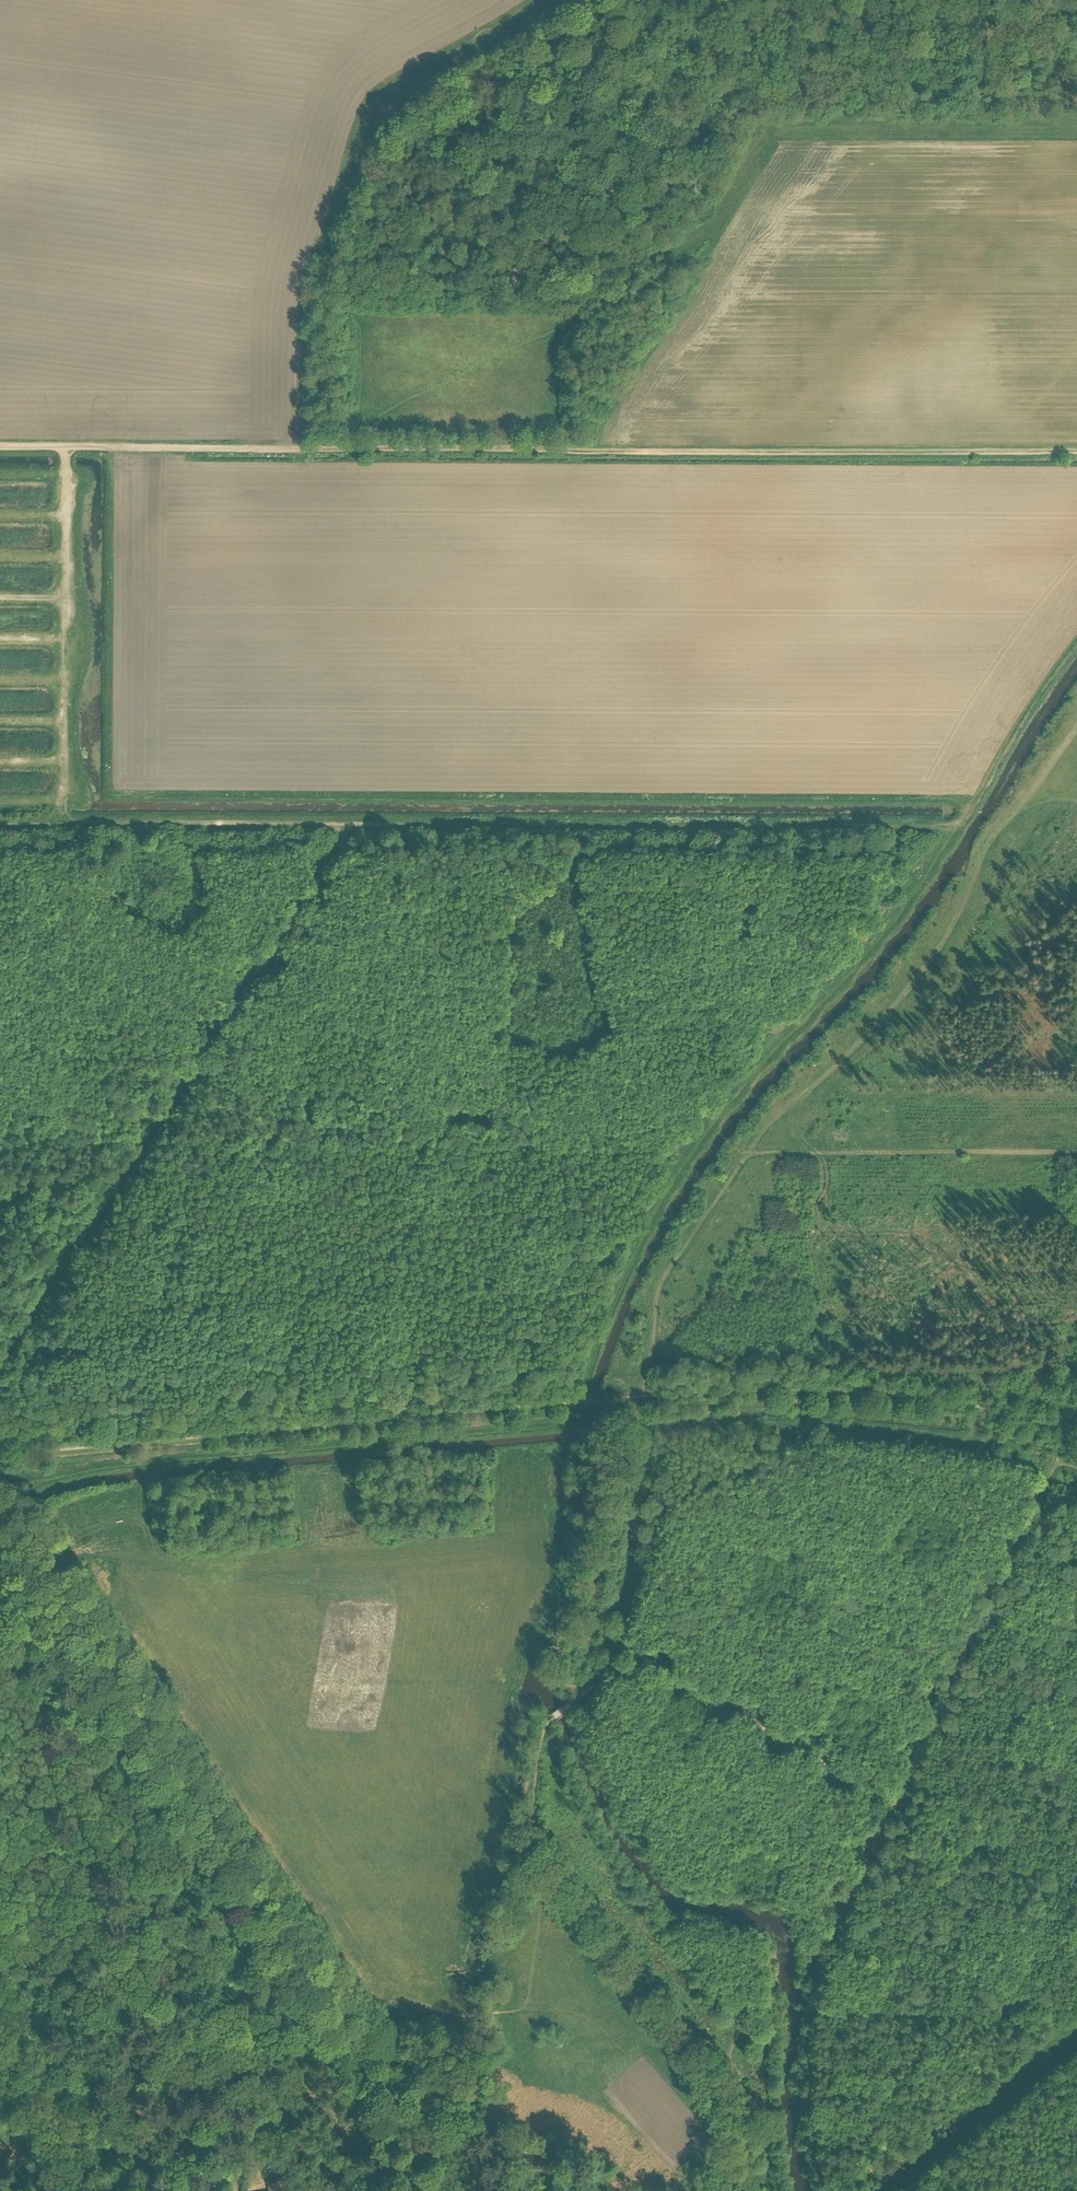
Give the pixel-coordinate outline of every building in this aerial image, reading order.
[(290,2182),(269,2185),(270,2190),(291,2190),(290,2182)]
